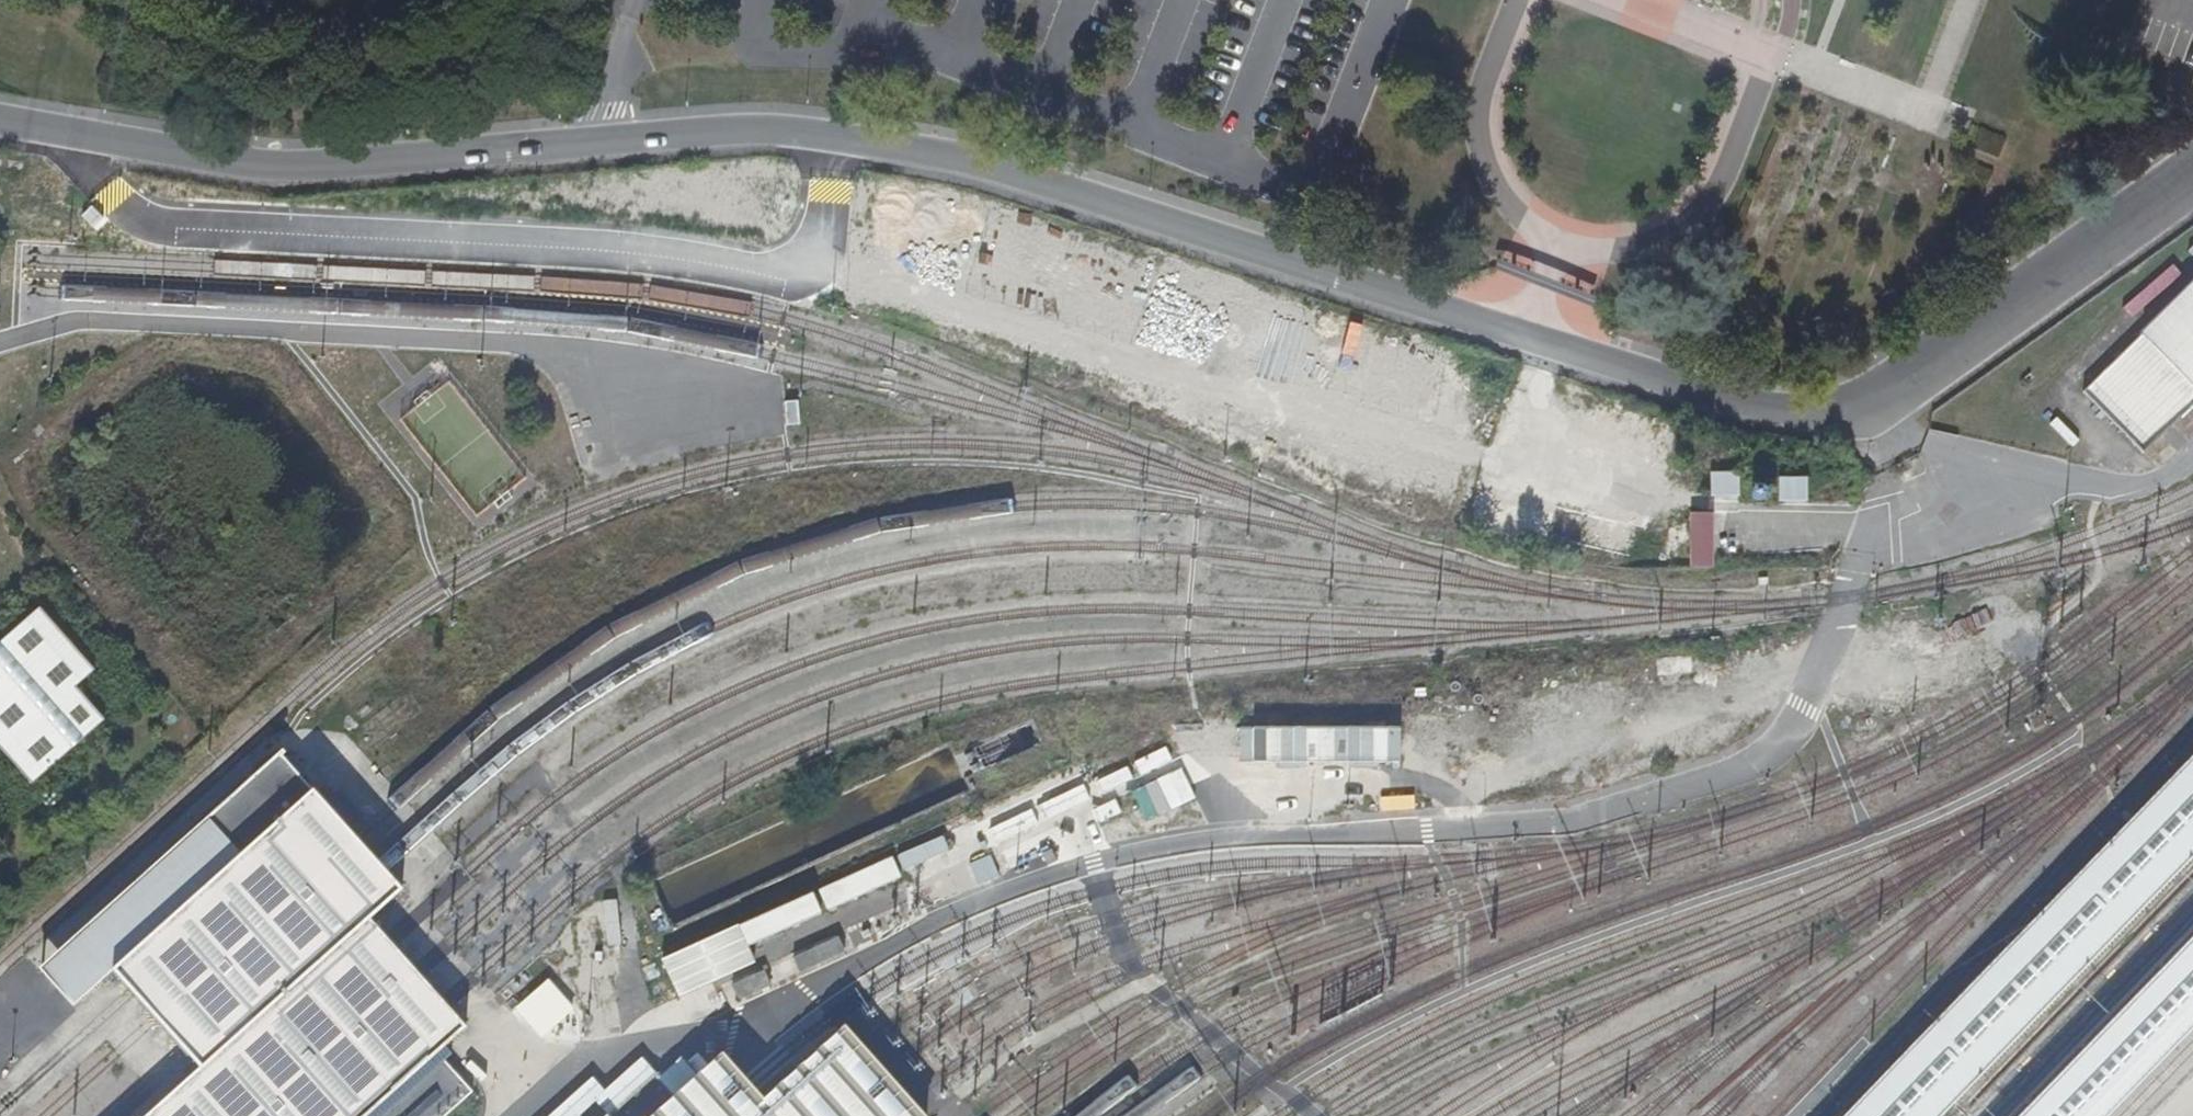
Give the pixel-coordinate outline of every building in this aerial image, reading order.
[(2086,393),(2150,457),(2192,415),(2192,288),(2086,393)] [(1709,504),(1737,504),(1737,473),(1708,474),(1709,504)] [(1777,479),(1776,503),(1805,504),(1805,480),(1777,479)] [(1714,513),(1691,513),(1691,569),(1713,569),(1714,513)] [(0,643),(0,647),(82,740),(102,723),(72,689),(92,672),(37,610),(0,643)] [(30,786),(82,740),(0,647),(0,751),(30,786)] [(1401,726),(1239,726),(1239,761),(1401,761),(1401,726)] [(1213,759),(1226,759),(1228,731),(1215,731),(1213,759)] [(1847,1115),(1945,1115),(2192,859),(2192,758),(1847,1115)] [(280,762),(39,978),(75,1016),(113,985),(128,1001),(151,1027),(173,1051),(198,1079),(157,1115),(455,1115),(476,1097),(443,1060),(467,1037),(443,1009),(414,977),(388,947),(372,929),(402,903),(377,873),(353,846),(280,762)] [(1144,821),(1169,809),(1155,778),(1129,789),(1144,821)] [(894,856),(663,959),(679,995),(757,961),(750,946),(903,878),(894,856)] [(841,959),(839,935),(791,939),(793,964),(841,959)] [(2017,1115),(2109,1115),(2192,1030),(2192,935),(2017,1115)] [(761,967),(729,981),(737,998),(769,983),(761,967)] [(566,1021),(582,1016),(565,971),(549,977),(566,1021)] [(898,1105),(876,1080),(853,1055),(837,1037),(760,1110),(743,1093),(715,1066),(676,1103),(652,1079),(611,1115),(908,1115),(898,1105)]
